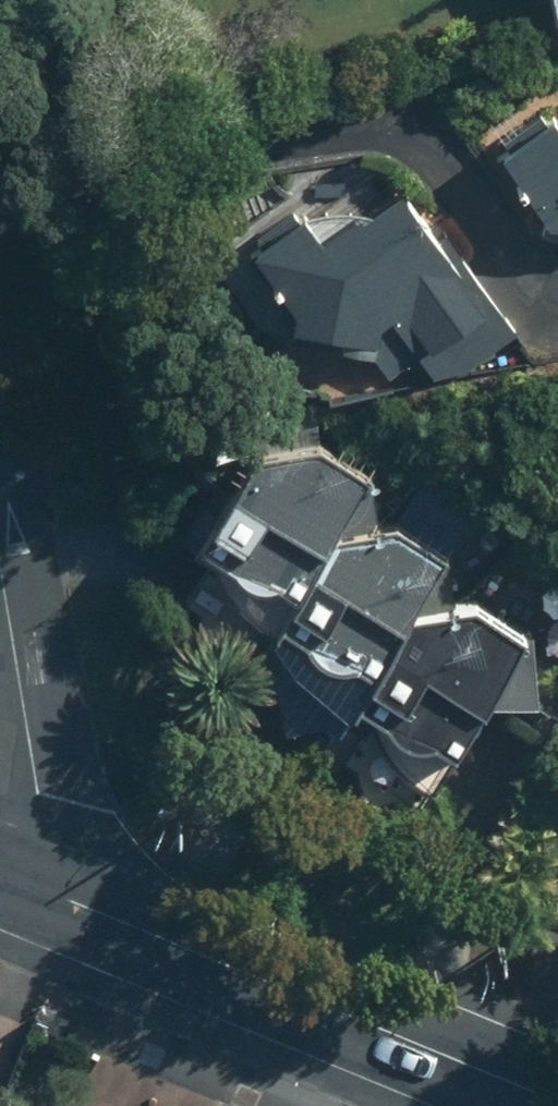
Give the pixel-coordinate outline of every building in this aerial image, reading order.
[(542,46),(557,43),(557,0),(532,0),(542,46)] [(557,246),(557,122),(478,161),(520,233),(557,246)] [(290,219),(227,262),(281,339),(360,351),(418,413),(507,337),(376,198),(303,245),(290,219)] [(280,594),(347,479),(299,446),(234,460),(185,539),(280,594)] [(345,671),(419,563),(377,533),(312,547),(263,626),(345,671)] [(426,762),(494,647),(446,614),(380,628),(332,707),(426,762)]
